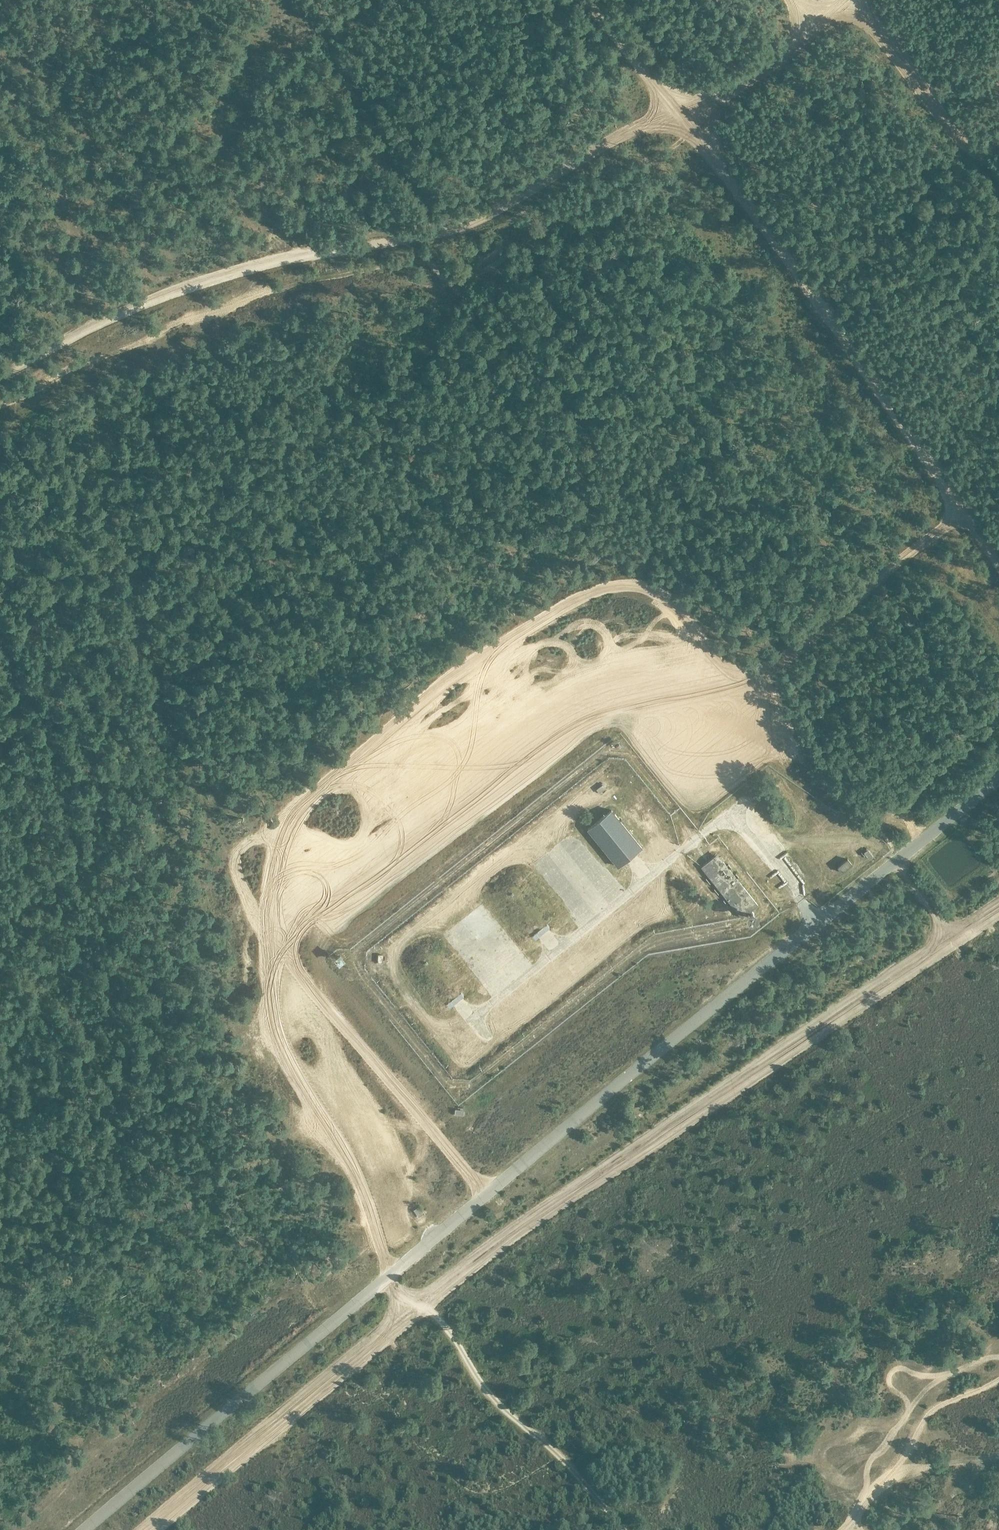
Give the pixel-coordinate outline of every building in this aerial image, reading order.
[(866,590),(872,597),(876,594),(870,587),(866,590)] [(603,781),(596,787),(601,793),(608,787),(603,781)] [(785,798),(789,802),(796,795),(793,791),(785,798)] [(618,868),(643,848),(612,810),(587,830),(618,868)] [(739,853),(747,846),(740,837),(731,843),(739,853)] [(869,849),(863,853),(867,860),(873,856),(869,849)] [(753,909),(754,909),(758,905),(718,854),(701,867),(742,918),(747,915),(746,914),(748,910),(753,909)] [(847,859),(838,867),(842,872),(852,864),(847,859)] [(757,910),(754,909),(753,909),(748,910),(746,914),(747,915),(748,918),(752,921),(756,919),(758,915),(757,910)] [(546,921),(531,929),(534,937),(550,929),(546,921)] [(331,951),(337,957),(344,950),(337,944),(331,951)] [(447,996),(451,1004),(465,997),(461,989),(447,996)] [(454,1114),(463,1114),(463,1106),(455,1106),(454,1114)] [(419,1216),(423,1212),(417,1205),(413,1209),(419,1216)]
